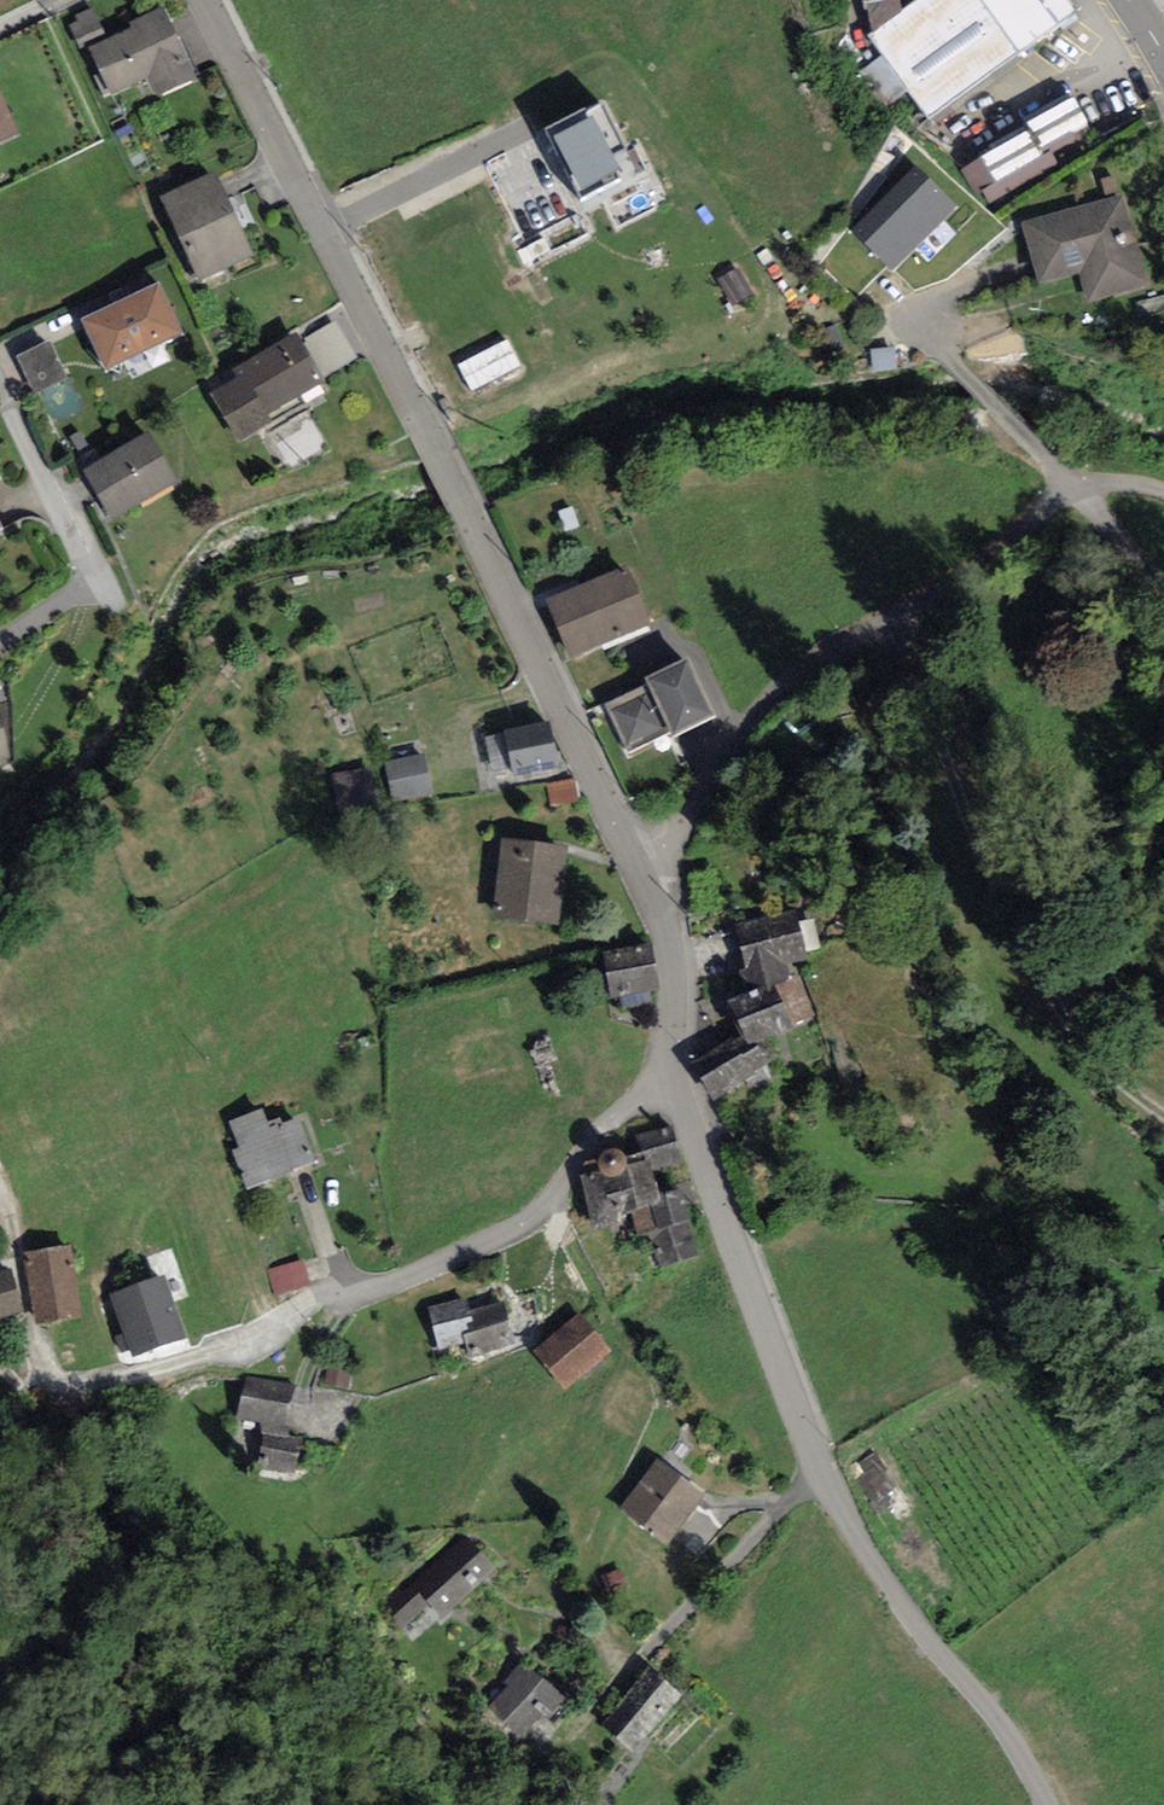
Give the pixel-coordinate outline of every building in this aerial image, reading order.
[(930,120),(1079,11),(1071,0),(918,0),(868,36),(930,120)] [(88,47),(108,38),(93,6),(73,16),(76,21),(69,24),(81,50),(88,47)] [(198,78),(164,6),(128,23),(130,27),(108,38),(88,47),(100,72),(92,76),(103,100),(149,78),(158,97),(198,78)] [(20,133),(0,89),(0,142),(20,133)] [(1032,120),(1045,149),(1092,129),(1079,99),(1032,120)] [(603,101),(545,129),(580,202),(625,180),(613,155),(626,149),(603,101)] [(968,165),(989,202),(1055,165),(1033,128),(968,165)] [(894,271),(957,207),(916,166),(850,231),(894,271)] [(200,281),(254,256),(214,171),(161,196),(200,281)] [(1123,195),(1019,222),(1035,284),(1079,273),(1087,302),(1148,286),(1123,195)] [(80,320),(105,370),(183,333),(159,282),(80,320)] [(321,376),(323,379),(358,358),(335,321),(300,341),(321,376)] [(267,415),(324,381),(323,379),(321,376),(300,341),(296,333),(231,371),(235,378),(208,394),(237,444),(272,423),(267,415)] [(48,339),(15,355),(35,395),(67,380),(48,339)] [(511,339),(461,361),(473,389),(524,367),(511,339)] [(83,471),(113,520),(179,481),(149,431),(83,471)] [(546,601),(571,658),(651,624),(626,567),(546,601)] [(716,716),(687,658),(645,677),(648,684),(605,705),(629,752),(671,731),(673,736),(716,716)] [(8,760),(0,720),(0,762),(8,760)] [(513,768),(514,773),(558,764),(549,722),(505,731),(513,768)] [(494,772),(513,768),(505,731),(486,736),(494,772)] [(431,792),(423,754),(385,762),(394,800),(431,792)] [(372,767),(332,773),(337,810),(378,804),(372,767)] [(573,778),(547,782),(551,803),(576,800),(573,778)] [(507,848),(500,919),(557,924),(563,853),(507,848)] [(796,909),(736,923),(746,971),(738,973),(742,991),(774,984),(798,978),(796,965),(808,963),(796,909)] [(602,952),(611,997),(660,989),(652,944),(602,952)] [(791,1023),(815,1016),(798,978),(774,984),(791,1023)] [(774,1036),(793,1028),(791,1023),(774,984),(742,991),(726,999),(741,1035),(747,1048),(758,1043),(774,1036)] [(752,1092),(772,1081),(765,1067),(771,1063),(758,1043),(747,1048),(741,1035),(693,1064),(714,1101),(746,1083),(752,1092)] [(231,1151),(246,1188),(293,1170),(292,1168),(278,1127),(268,1129),(260,1109),(230,1120),(240,1148),(231,1151)] [(278,1127),(292,1168),(313,1161),(298,1119),(278,1127)] [(670,1128),(637,1136),(644,1161),(649,1159),(652,1170),(679,1162),(670,1128)] [(598,1161),(598,1166),(600,1171),(580,1177),(595,1233),(632,1222),(629,1211),(661,1202),(659,1194),(649,1159),(644,1161),(629,1165),(627,1160),(624,1154),(620,1150),(614,1148),(609,1149),(604,1151),(600,1155),(598,1161)] [(660,1268),(699,1254),(677,1188),(659,1194),(661,1202),(629,1211),(632,1222),(637,1239),(648,1235),(660,1268)] [(71,1245),(23,1253),(35,1325),(84,1317),(71,1245)] [(277,1295),(310,1286),(303,1261),(270,1270),(277,1295)] [(23,1311),(10,1268),(0,1271),(0,1318),(23,1311)] [(164,1274),(109,1293),(131,1358),(187,1338),(164,1274)] [(469,1293),(474,1309),(510,1297),(505,1282),(469,1293)] [(466,1298),(428,1308),(439,1350),(466,1342),(470,1357),(514,1345),(503,1303),(470,1311),(466,1298)] [(534,1352),(566,1389),(610,1351),(579,1314),(534,1352)] [(349,1387),(351,1374),(328,1370),(326,1383),(349,1387)] [(290,1385),(246,1377),(238,1418),(282,1426),(290,1385)] [(295,1474),(301,1437),(264,1432),(258,1469),(295,1474)] [(658,1460),(619,1509),(666,1545),(704,1496),(658,1460)] [(891,1487),(881,1468),(864,1477),(875,1496),(891,1487)] [(442,1618),(495,1570),(464,1535),(410,1583),(429,1604),(442,1618)] [(403,1629),(429,1604),(410,1583),(408,1581),(382,1607),(403,1629)] [(566,1697),(525,1662),(487,1705),(528,1740),(566,1697)] [(599,1723),(634,1754),(686,1695),(651,1665),(599,1723)]
